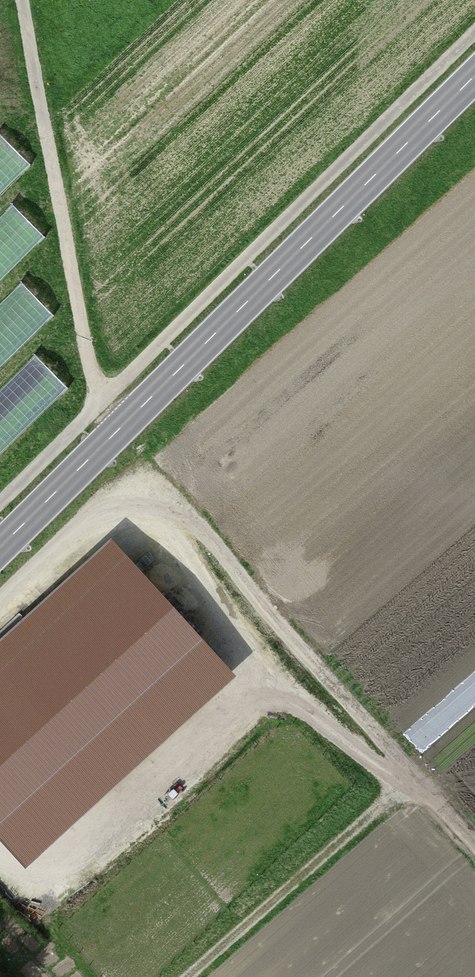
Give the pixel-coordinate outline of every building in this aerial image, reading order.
[(0,675),(0,824),(197,645),(123,564),(0,675)]
